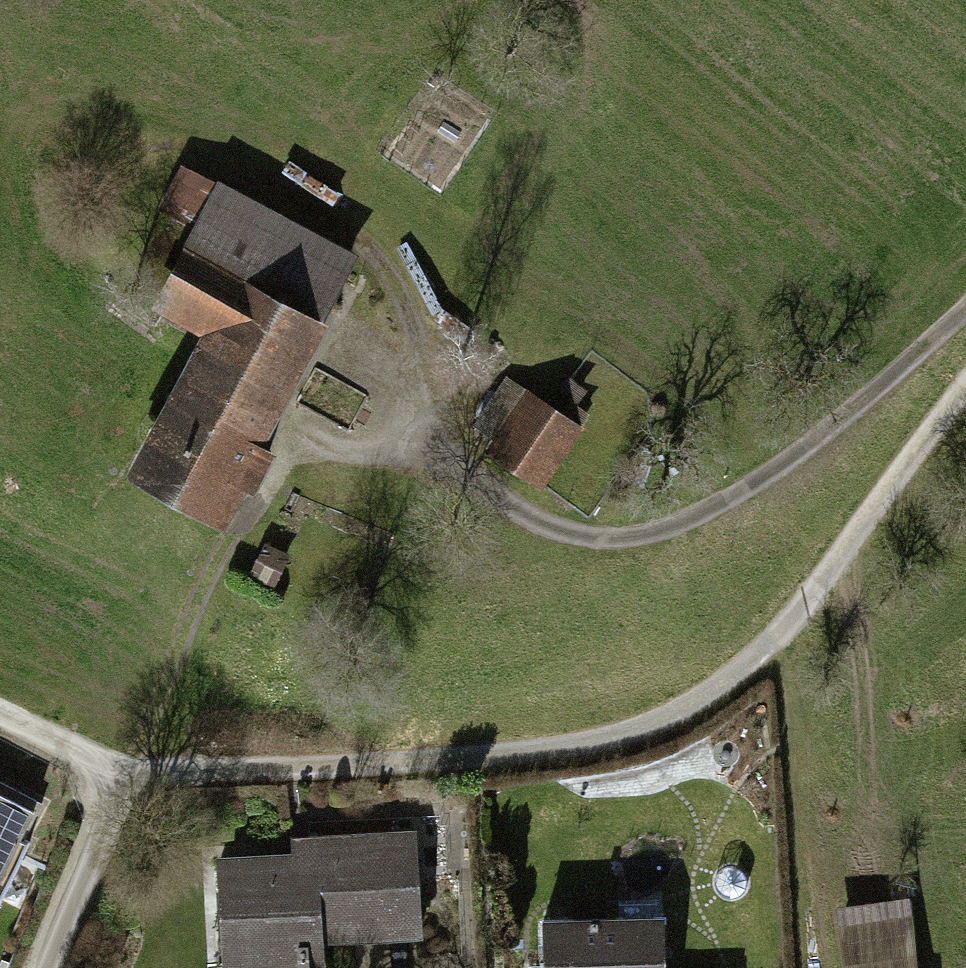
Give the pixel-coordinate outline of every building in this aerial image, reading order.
[(133,312),(183,337),(281,391),(352,257),(204,179),(133,312)] [(183,337),(113,464),(210,518),(281,391),(183,337)] [(576,432),(511,388),(470,450),(535,494),(576,432)] [(0,794),(0,879),(34,811),(0,794)] [(207,859),(209,967),(314,967),(314,937),(411,935),(410,837),(293,839),(293,858),(207,859)] [(821,967),(929,967),(920,893),(814,905),(821,967)] [(536,919),(536,967),(656,967),(655,918),(536,919)]
